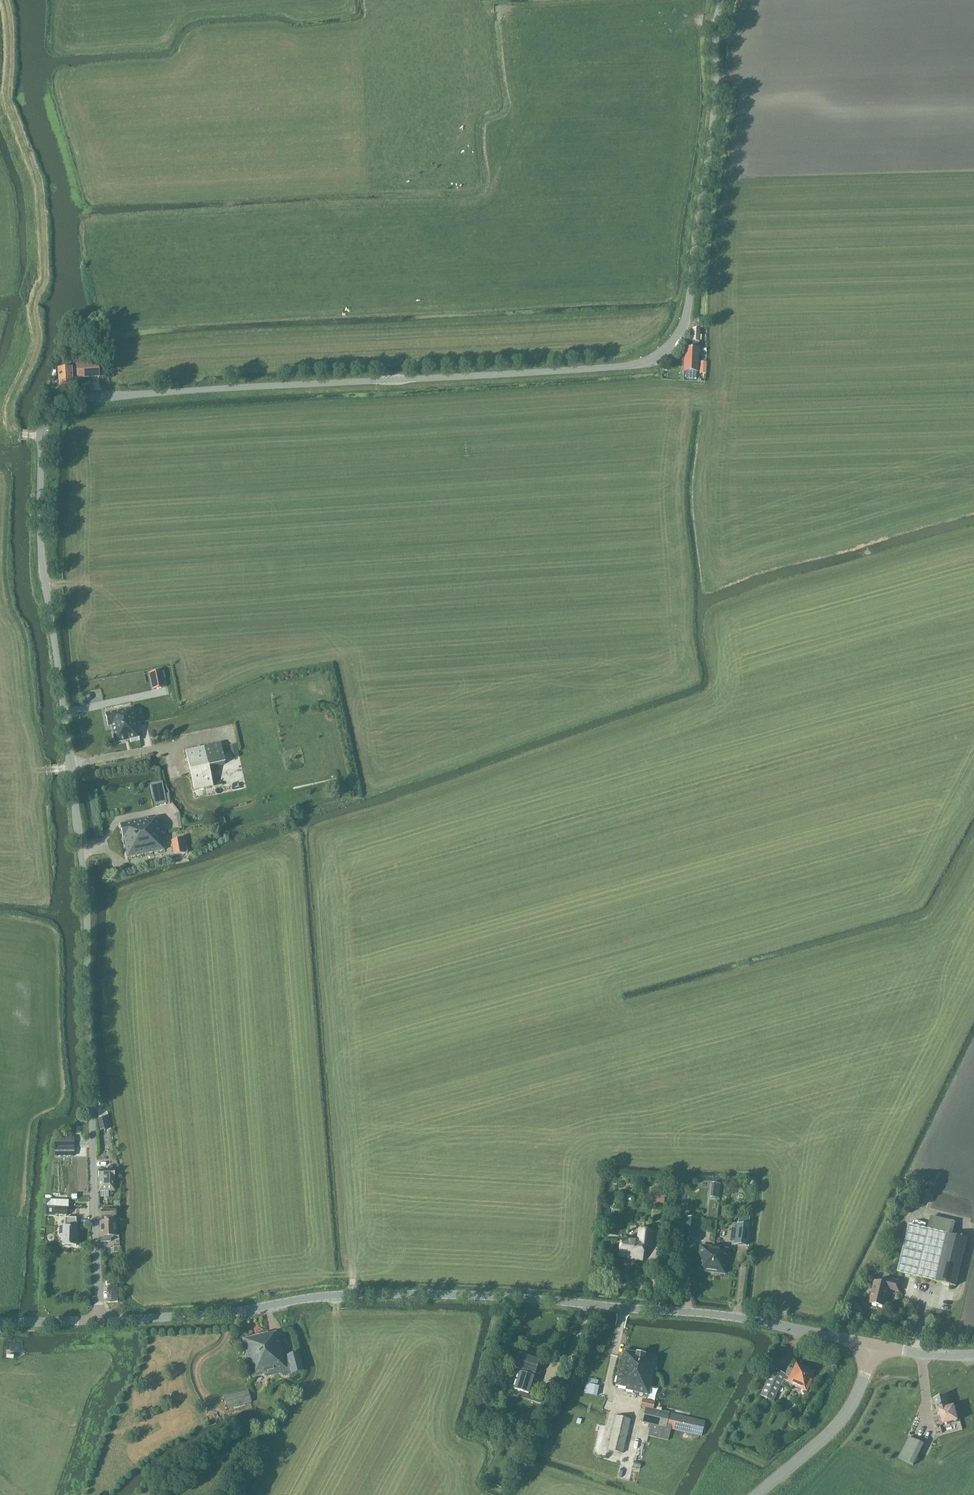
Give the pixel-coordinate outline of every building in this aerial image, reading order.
[(685,371),(684,378),(696,379),(697,372),(699,349),(698,349),(698,343),(699,343),(700,330),(692,330),(691,341),(689,341),(686,343),(686,349),(685,349),(685,371)] [(74,358),(71,359),(72,362),(72,370),(72,379),(77,379),(100,377),(99,363),(92,364),(92,357),(86,358),(86,348),(74,348),(74,358)] [(65,362),(65,369),(58,369),(59,386),(73,385),(72,379),(72,370),(72,362),(65,362)] [(156,680),(152,680),(154,690),(164,687),(160,672),(154,673),(156,680)] [(133,708),(105,714),(108,727),(111,726),(112,729),(136,724),(133,708)] [(136,724),(112,729),(112,730),(115,743),(115,744),(130,740),(131,743),(139,741),(139,738),(136,724)] [(209,768),(225,764),(220,744),(186,751),(194,790),(205,788),(204,787),(201,770),(209,768)] [(162,783),(150,785),(155,806),(166,804),(162,783)] [(123,839),(124,841),(161,834),(158,819),(148,821),(148,819),(120,825),(123,839)] [(127,858),(128,858),(164,850),(161,834),(124,841),(127,858)] [(185,854),(182,839),(171,841),(175,856),(185,854)] [(106,1117),(97,1119),(100,1131),(109,1129),(106,1117)] [(73,1157),(73,1138),(55,1138),(55,1157),(73,1157)] [(114,1170),(99,1170),(99,1191),(100,1191),(108,1191),(114,1191),(114,1170)] [(708,1183),(700,1179),(698,1186),(702,1188),(703,1187),(706,1188),(708,1183)] [(718,1198),(720,1185),(713,1184),(711,1197),(718,1198)] [(55,1207),(55,1215),(67,1215),(67,1208),(55,1207)] [(102,1222),(100,1222),(100,1223),(101,1242),(111,1242),(111,1236),(116,1236),(115,1210),(101,1210),(102,1222)] [(60,1229),(60,1235),(61,1236),(63,1236),(63,1245),(76,1246),(77,1228),(76,1228),(76,1218),(65,1218),(64,1228),(63,1228),(61,1228),(60,1229)] [(931,1218),(928,1230),(953,1236),(956,1224),(931,1218)] [(698,1220),(696,1220),(686,1219),(684,1239),(696,1240),(698,1220)] [(749,1226),(738,1225),(735,1245),(747,1247),(749,1226)] [(928,1230),(928,1229),(909,1225),(897,1273),(956,1287),(967,1239),(953,1236),(928,1230)] [(652,1232),(641,1230),(639,1243),(623,1241),(621,1255),(642,1258),(644,1246),(650,1247),(652,1232)] [(700,1246),(697,1271),(711,1272),(714,1248),(700,1246)] [(714,1248),(711,1272),(725,1274),(728,1249),(714,1248)] [(889,1289),(899,1292),(901,1282),(884,1278),(883,1284),(875,1282),(869,1303),(885,1307),(889,1289)] [(117,1285),(107,1286),(107,1303),(118,1302),(117,1285)] [(267,1334),(243,1340),(252,1377),(267,1374),(289,1368),(291,1375),(303,1372),(298,1353),(286,1356),(286,1357),(284,1358),(277,1333),(267,1335),(267,1334)] [(626,1390),(648,1395),(657,1359),(623,1351),(615,1386),(626,1389),(626,1390)] [(511,1368),(507,1382),(512,1384),(515,1385),(514,1390),(519,1392),(528,1394),(526,1400),(541,1404),(543,1397),(536,1395),(529,1393),(539,1361),(518,1355),(514,1369),(511,1368)] [(796,1364),(789,1379),(785,1377),(786,1376),(772,1369),(760,1396),(772,1402),(783,1379),(787,1382),(793,1385),(792,1386),(806,1392),(812,1380),(810,1379),(814,1372),(796,1364)] [(586,1384),(583,1394),(596,1397),(598,1387),(586,1384)] [(224,1398),(227,1409),(251,1403),(248,1391),(224,1398)] [(940,1415),(943,1426),(958,1422),(954,1407),(950,1408),(946,1396),(934,1399),(938,1415),(940,1415)] [(641,1398),(640,1406),(652,1408),(653,1399),(641,1398)] [(705,1422),(645,1408),(642,1423),(650,1425),(647,1436),(668,1441),(670,1429),(702,1437),(705,1422)] [(615,1417),(607,1450),(622,1453),(630,1420),(615,1417)] [(908,1437),(898,1459),(912,1466),(923,1445),(908,1437)]
